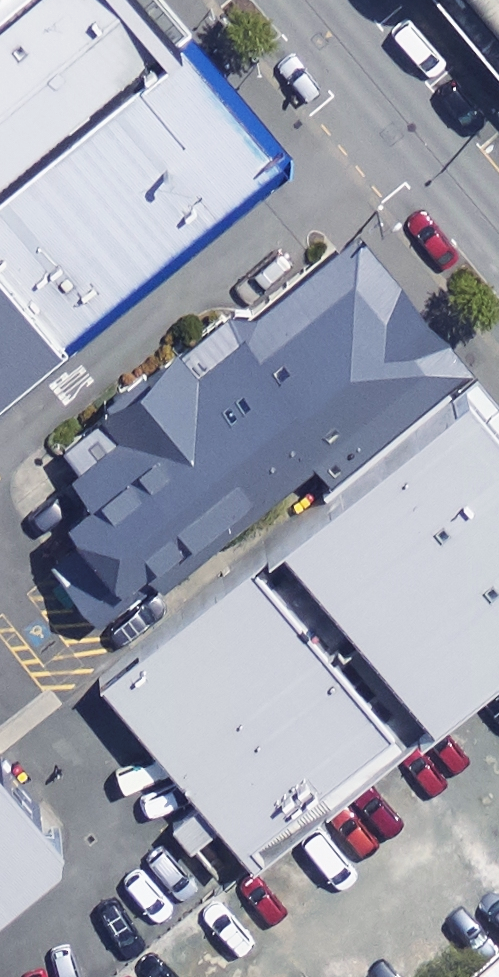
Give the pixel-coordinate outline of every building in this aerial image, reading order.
[(142,0),(0,0),(0,177),(172,36),(142,0)] [(477,0),(498,29),(498,0),(476,0),(477,0)] [(0,177),(0,395),(282,168),(172,36),(0,177)] [(468,362),(357,226),(251,311),(225,308),(50,449),(86,493),(64,511),(82,533),(49,560),(95,617),(152,572),(159,580),(314,455),(329,474),(468,362)] [(468,369),(272,534),(430,721),(498,662),(498,406),(468,369)] [(394,753),(253,586),(91,723),(233,889),(394,753)] [(0,769),(0,923),(76,861),(0,769)] [(484,976),(498,976),(498,964),(484,976)]
